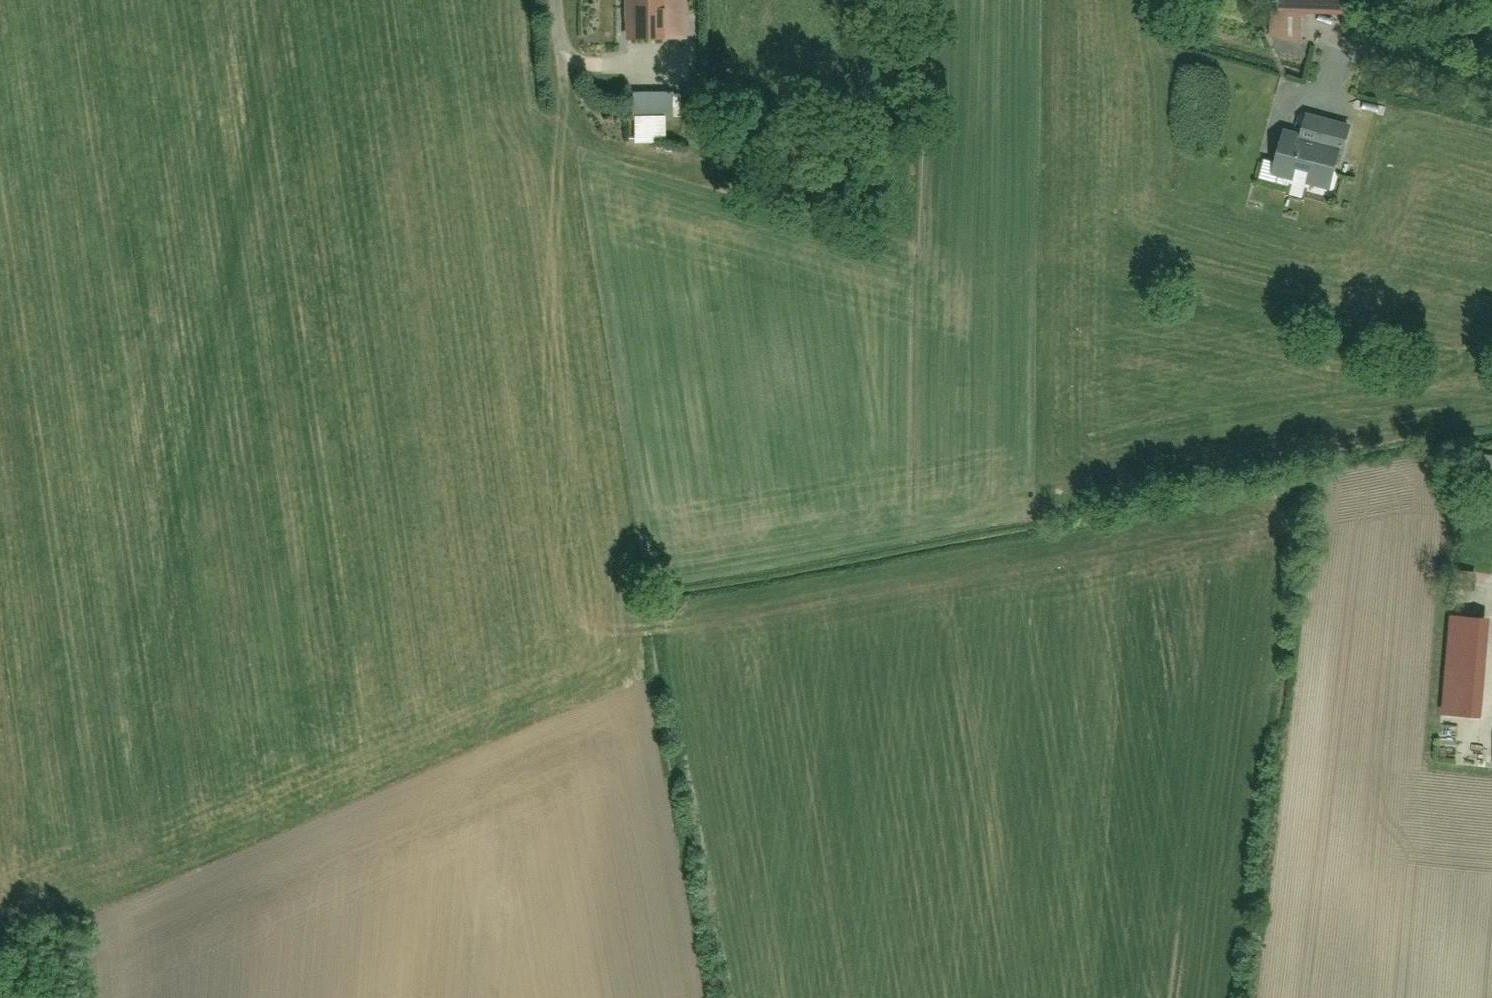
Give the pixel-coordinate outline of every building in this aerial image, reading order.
[(629,44),(689,44),(689,0),(628,0),(629,44)] [(1261,37),(1293,36),(1292,9),(1336,8),(1336,0),(1268,0),(1268,6),(1260,6),(1261,37)] [(1352,129),(1325,121),(1320,138),(1347,146),(1352,129)] [(1295,138),(1285,172),(1329,185),(1339,151),(1295,138)] [(1443,725),(1486,728),(1491,644),(1491,630),(1451,627),(1443,725)]
